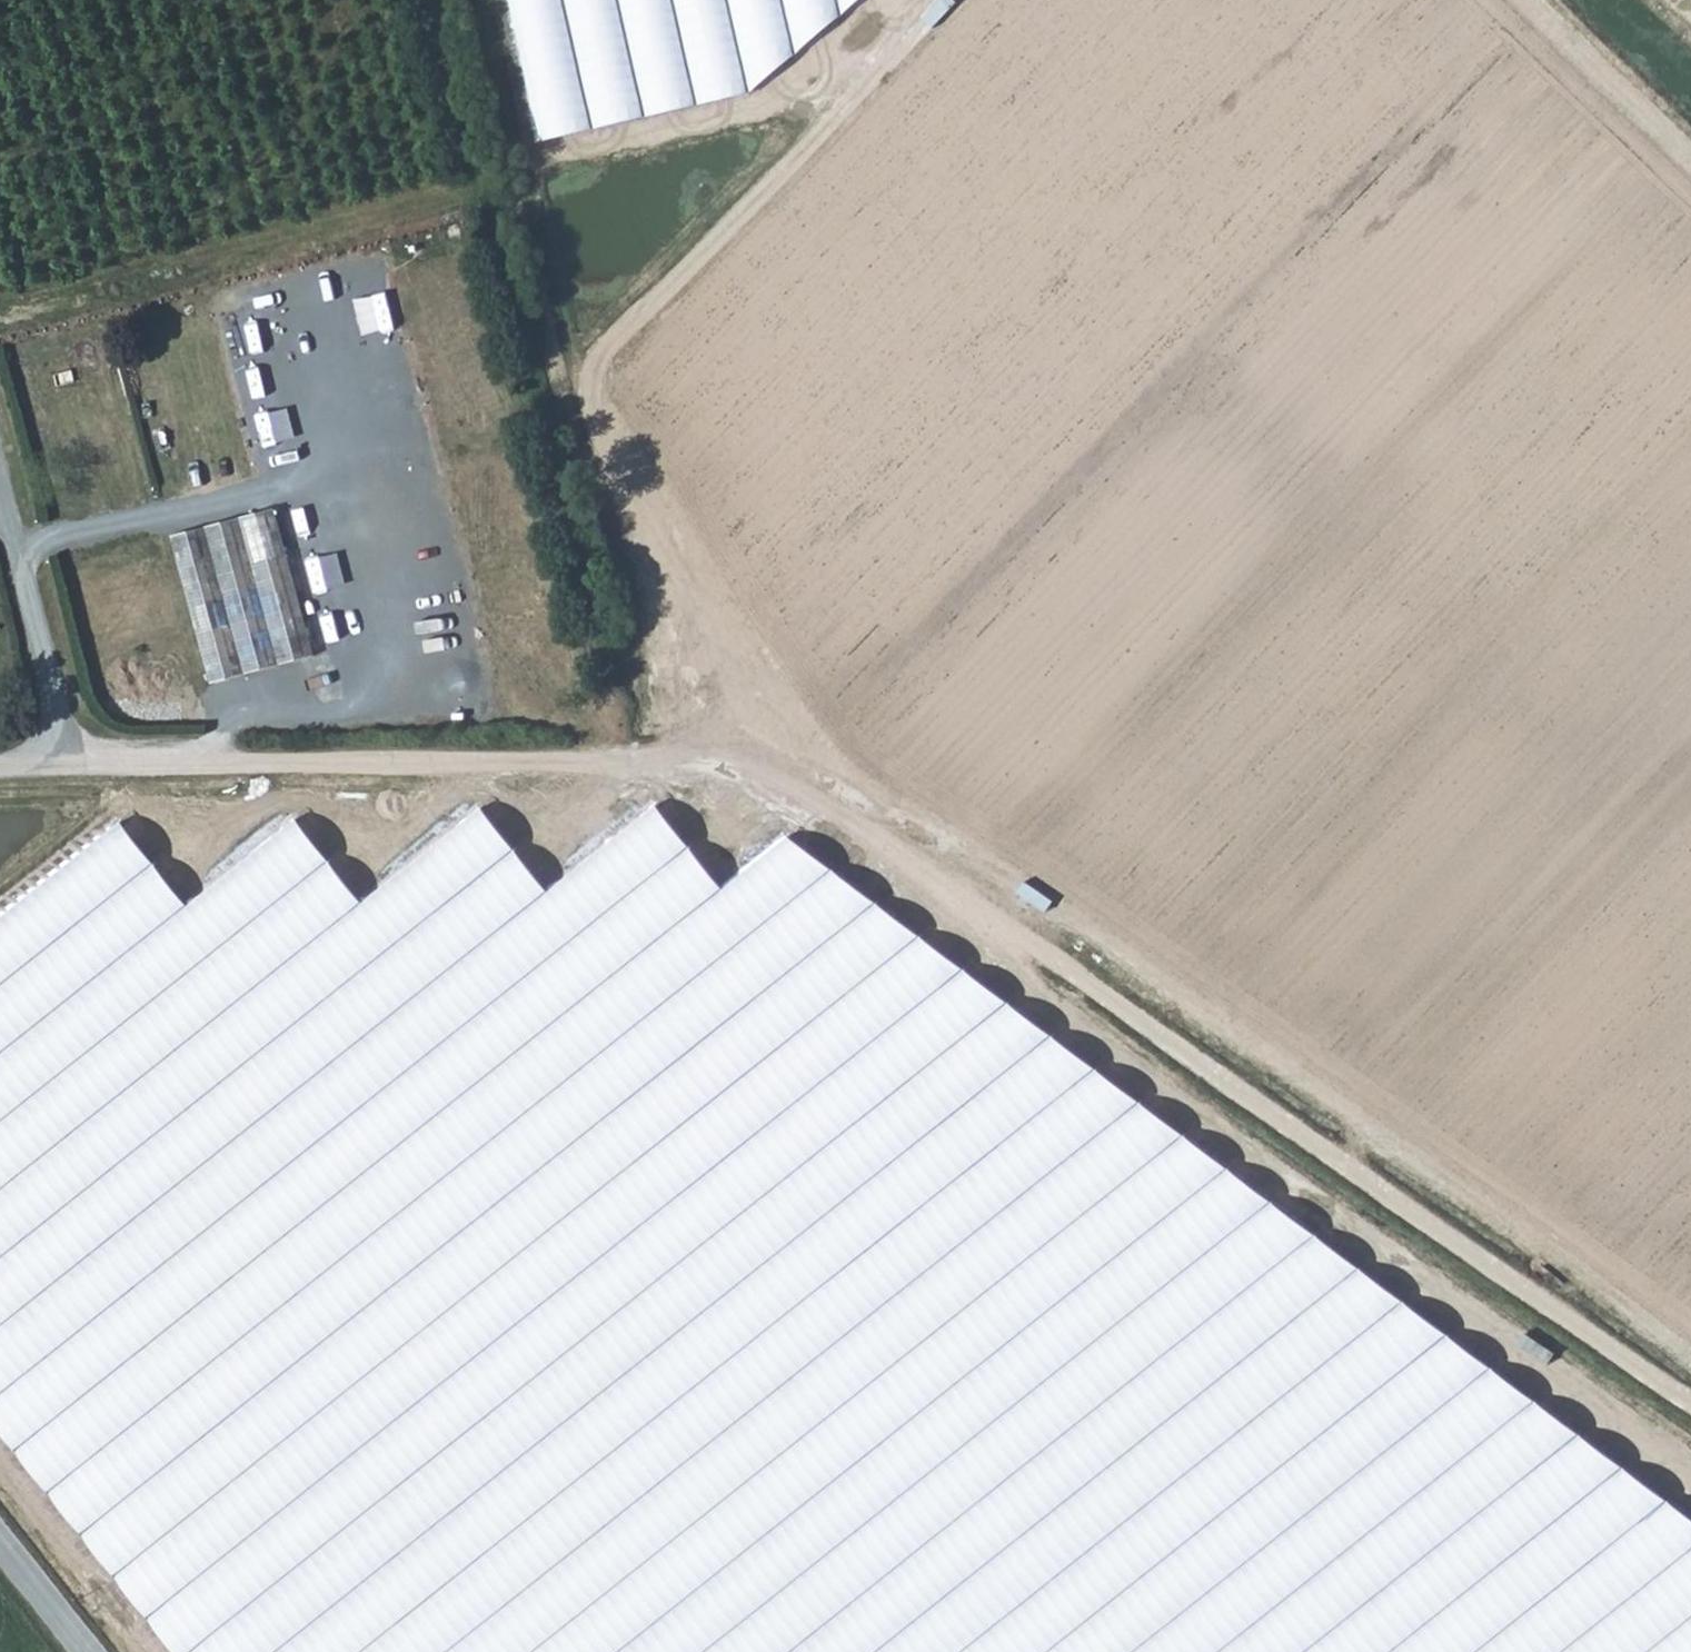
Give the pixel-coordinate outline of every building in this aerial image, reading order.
[(547,147),(776,82),(874,0),(513,0),(547,147)] [(278,509),(178,534),(216,681),(318,655),(299,580),(296,581),(278,509)] [(0,911),(0,1428),(178,1651),(1690,1651),(1690,1515),(787,833),(726,886),(651,802),(550,889),(476,804),(366,897),(292,817),(188,902),(116,819),(0,911)]
